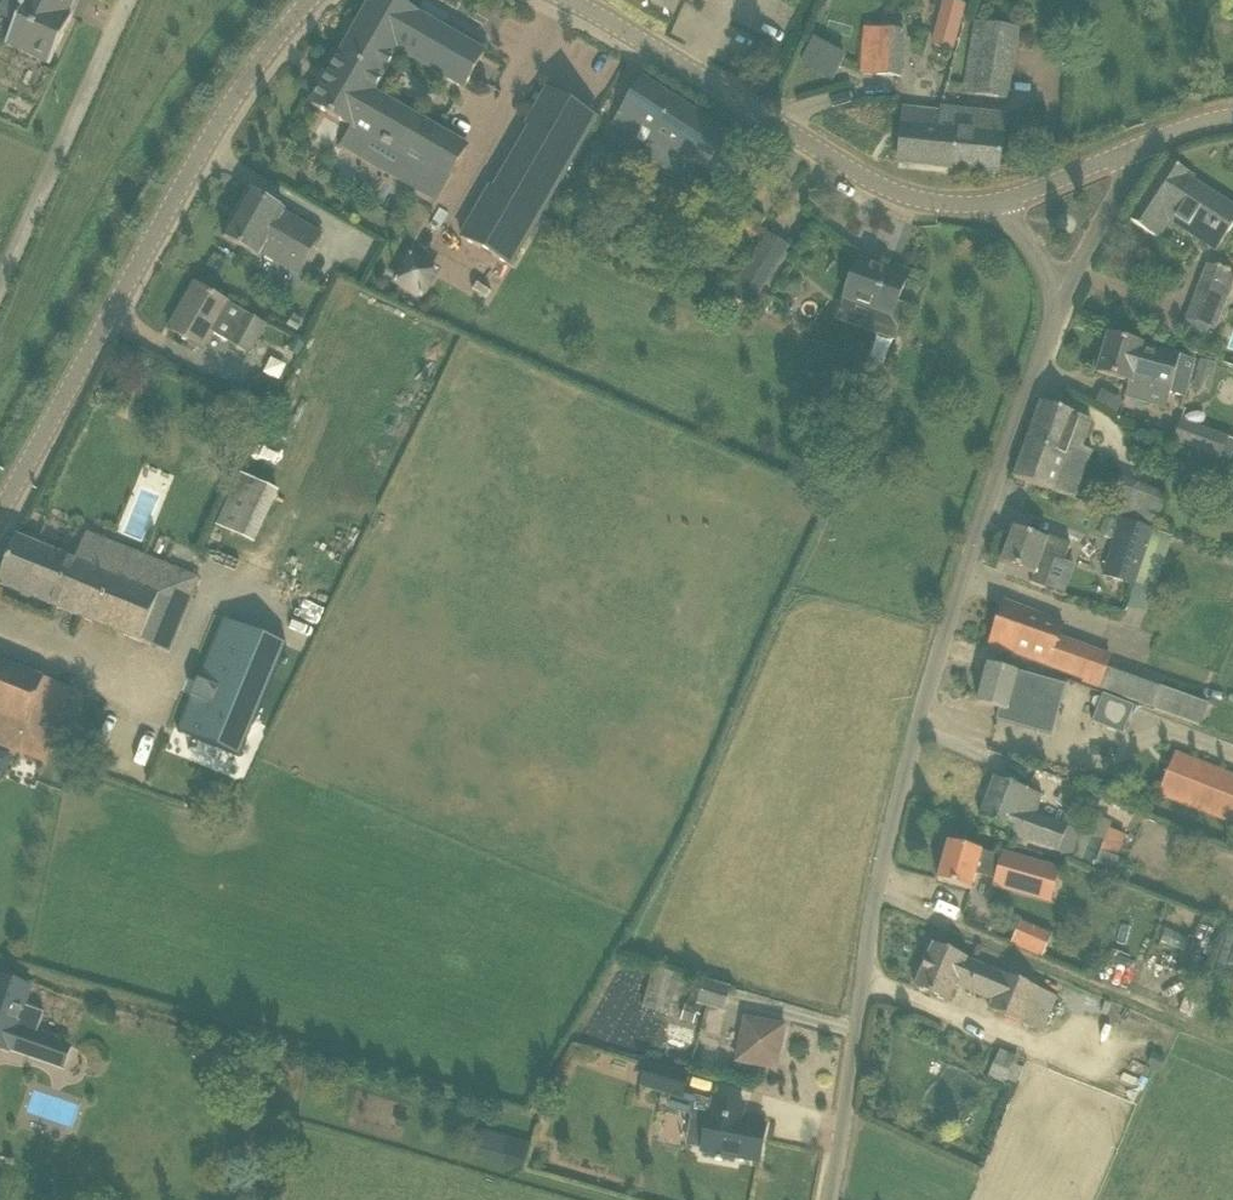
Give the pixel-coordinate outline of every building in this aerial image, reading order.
[(25,4),(23,3),(21,8),(23,9),(6,44),(50,64),(73,16),(60,10),(64,0),(27,0),(25,4)] [(475,71),(485,53),(419,15),(420,14),(395,0),(372,0),(312,104),(353,128),(342,147),(363,159),(375,138),(403,154),(391,175),(437,201),(468,147),(374,92),(399,50),(465,89),(475,71)] [(958,48),(970,3),(960,0),(946,0),(935,42),(958,48)] [(975,47),(969,92),(1010,100),(1021,29),(972,20),(968,46),(975,47)] [(879,27),(879,28),(875,75),(902,78),(905,30),(879,27)] [(844,55),(813,40),(801,63),(832,78),(844,55)] [(643,79),(623,110),(615,123),(640,138),(642,134),(651,139),(643,151),(714,195),(745,147),(728,135),(729,133),(643,79)] [(537,130),(575,152),(577,153),(597,118),(548,89),(527,125),(536,130),(535,132),(536,133),(537,130)] [(905,109),(899,163),(954,168),(956,144),(940,143),(943,114),(905,109)] [(974,117),(951,114),(943,114),(940,143),(956,144),(954,168),(999,173),(1003,135),(973,132),(974,119),(974,117)] [(632,162),(593,145),(568,203),(606,220),(632,162)] [(1132,221),(1161,239),(1173,220),(1217,248),(1232,224),(1232,205),(1194,180),(1196,177),(1170,160),(1132,221)] [(512,266),(541,215),(540,215),(501,193),(503,191),(501,190),(500,192),(491,187),(462,237),(512,266)] [(321,234),(316,231),(249,192),(224,236),(260,258),(261,256),(300,276),(321,234)] [(745,219),(759,229),(766,219),(752,209),(745,219)] [(443,272),(409,253),(391,284),(425,303),(443,272)] [(778,267),(756,253),(729,297),(752,310),(778,267)] [(871,320),(875,322),(897,330),(906,306),(892,301),(901,276),(858,260),(844,298),(875,309),(871,320)] [(1231,273),(1206,263),(1186,318),(1209,328),(1231,273)] [(267,328),(229,305),(196,284),(185,304),(189,306),(175,330),(171,328),(170,329),(203,350),(212,334),(252,356),(267,328)] [(1197,360),(1181,356),(1109,335),(1098,373),(1129,382),(1126,394),(1167,405),(1170,394),(1187,398),(1197,360)] [(1014,478),(1056,492),(1076,499),(1093,451),(1085,448),(1095,419),(1042,402),(1014,478)] [(1228,436),(1182,419),(1174,441),(1220,458),(1228,436)] [(277,491),(234,472),(211,525),(254,544),(277,491)] [(1132,512),(1156,516),(1161,488),(1137,484),(1132,512)] [(1135,585),(1136,583),(1155,529),(1123,518),(1103,574),(1135,585)] [(1047,539),(1015,528),(1002,563),(1034,575),(1031,583),(1045,588),(1056,558),(1065,561),(1072,542),(1049,534),(1047,539)] [(19,538),(1,584),(170,652),(200,577),(89,533),(78,561),(19,538)] [(1148,611),(1153,590),(1137,585),(1131,607),(1148,611)] [(991,644),(1014,652),(1102,682),(1113,655),(1060,636),(1065,623),(1005,602),(991,644)] [(0,659),(0,742),(45,758),(71,684),(0,659)] [(1042,699),(1061,705),(1066,687),(989,666),(979,703),(993,707),(1000,708),(996,720),(1033,730),(1042,699)] [(218,674),(167,784),(228,813),(280,703),(218,674)] [(1162,687),(1154,708),(1200,725),(1208,704),(1162,687)] [(1136,705),(1105,693),(1094,720),(1125,733),(1136,705)] [(1175,752),(1159,796),(1232,825),(1232,774),(1175,752)] [(1046,797),(996,778),(981,817),(1013,828),(1011,834),(1075,858),(1085,834),(1063,826),(1038,816),(1046,797)] [(998,874),(1002,859),(980,853),(981,850),(949,842),(938,881),(973,889),(978,869),(998,874)] [(1096,863),(1115,870),(1120,858),(1101,851),(1096,863)] [(1044,869),(1002,859),(998,874),(996,884),(1037,894),(1044,869)] [(1051,952),(1054,931),(1027,926),(1023,947),(1051,952)] [(968,958),(934,944),(915,988),(950,1003),(957,986),(993,1001),(989,1010),(1044,1032),(1059,997),(1004,974),(1002,977),(966,962),(968,958)] [(45,1013),(26,1006),(32,988),(0,977),(0,1050),(9,1053),(10,1050),(64,1069),(72,1047),(37,1034),(45,1013)] [(698,1001),(726,1009),(732,988),(704,980),(698,1001)] [(737,1062),(778,1069),(786,1026),(746,1017),(737,1062)] [(640,1088),(683,1101),(690,1077),(647,1064),(640,1088)] [(760,1163),(767,1127),(741,1122),(744,1105),(714,1100),(711,1116),(708,1116),(701,1153),(704,1153),(703,1158),(717,1160),(717,1161),(721,1162),(721,1161),(735,1163),(736,1159),(760,1163)] [(512,1138),(484,1130),(476,1158),(504,1165),(512,1138)]
